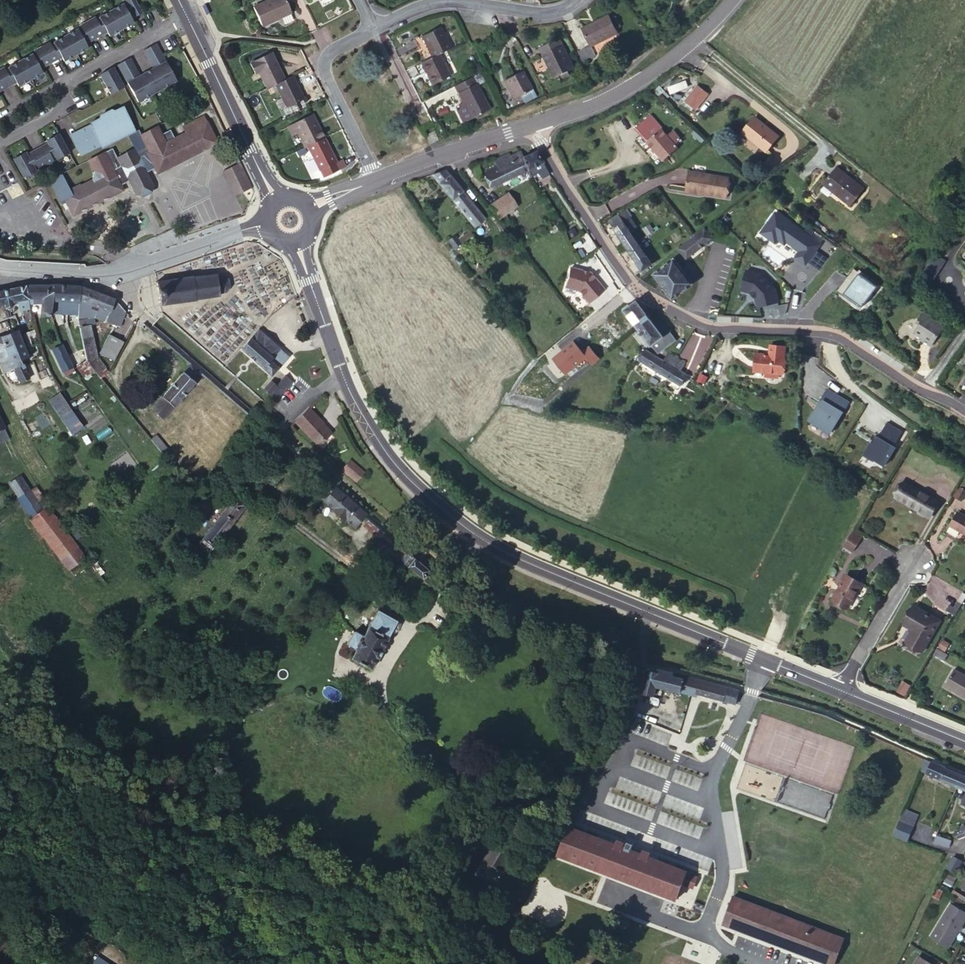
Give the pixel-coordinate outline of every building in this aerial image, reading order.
[(117,6),(127,25),(139,19),(134,8),(131,3),(129,0),(128,0),(117,6)] [(143,0),(134,0),(134,1),(137,6),(140,13),(148,9),(143,0)] [(256,17),(287,6),(285,0),(250,0),(256,17)] [(117,6),(104,12),(105,13),(112,28),(114,32),(127,25),(117,6)] [(100,12),(93,16),(102,33),(109,29),(102,15),(100,12)] [(105,13),(102,15),(109,29),(112,28),(105,13)] [(603,13),(578,27),(588,44),(613,30),(603,13)] [(93,16),(85,20),(87,23),(94,37),(102,33),(93,16)] [(420,54),(429,50),(441,44),(431,22),(409,32),(420,54)] [(70,30),(80,49),(93,43),(91,39),(83,25),(83,23),(70,30)] [(87,23),(83,25),(91,39),(94,37),(87,23)] [(70,30),(58,36),(58,38),(66,52),(68,56),(80,49),(70,30)] [(54,36),(46,40),(55,57),(62,53),(55,39),(54,36)] [(58,38),(55,39),(62,53),(66,52),(58,38)] [(554,39),(532,49),(547,80),(568,70),(554,39)] [(46,40),(38,44),(40,47),(47,61),(55,57),(46,40)] [(135,54),(122,61),(142,99),(181,78),(162,40),(149,47),(156,62),(160,60),(161,63),(158,65),(144,72),(141,74),(139,71),(143,69),(135,54)] [(249,64),(257,81),(266,77),(276,72),(262,44),(240,55),(245,66),(249,64)] [(591,45),(578,50),(582,60),(595,54),(591,45)] [(40,47),(37,49),(44,63),(47,61),(40,47)] [(36,48),(24,54),(34,74),(46,67),(44,63),(37,49),(36,48)] [(420,54),(410,59),(420,80),(439,72),(429,50),(420,54)] [(24,54),(11,60),(12,62),(20,76),(22,80),(34,74),(24,54)] [(7,60),(0,64),(9,82),(16,78),(9,63),(7,60)] [(12,62),(9,63),(16,78),(20,76),(12,62)] [(118,63),(104,70),(115,91),(129,84),(118,63)] [(0,64),(0,82),(2,85),(9,82),(0,64)] [(295,91),(284,68),(276,72),(266,77),(276,100),(295,91)] [(464,71),(441,83),(450,103),(456,116),(480,105),(464,71)] [(504,100),(512,96),(523,91),(514,71),(494,81),(504,100)] [(668,85),(669,91),(687,87),(686,81),(668,85)] [(694,81),(679,98),(688,107),(705,91),(694,81)] [(523,91),(512,96),(515,103),(526,97),(523,91)] [(161,131),(157,123),(141,130),(139,125),(136,127),(124,102),(115,106),(112,104),(101,109),(100,113),(91,117),(94,122),(90,123),(89,121),(77,127),(80,133),(75,136),(79,144),(86,141),(88,145),(101,139),(103,143),(129,131),(135,144),(117,152),(113,143),(88,155),(93,164),(92,174),(80,179),(78,176),(60,184),(71,208),(121,184),(117,175),(125,171),(134,190),(141,192),(149,189),(150,188),(153,181),(144,162),(153,158),(158,169),(218,142),(205,114),(184,124),(187,130),(175,136),(171,127),(161,131)] [(456,116),(450,103),(444,105),(451,118),(456,116)] [(287,125),(293,140),(296,138),(314,129),(303,106),(275,119),(280,128),(287,125)] [(645,112),(636,119),(648,134),(652,137),(661,130),(658,127),(650,118),(645,112)] [(752,112),(739,127),(762,147),(775,132),(752,112)] [(656,113),(650,118),(658,127),(664,122),(656,113)] [(60,127),(48,134),(49,136),(58,153),(70,146),(60,127)] [(77,127),(72,129),(75,136),(80,133),(77,127)] [(424,127),(415,131),(418,137),(427,133),(424,127)] [(661,130),(652,137),(649,140),(664,159),(679,147),(674,141),(677,138),(669,129),(666,131),(663,128),(661,130)] [(314,129),(296,138),(311,170),(328,161),(325,155),(314,129)] [(49,136),(46,138),(54,155),(58,153),(49,136)] [(46,138),(38,142),(47,159),(54,155),(46,138)] [(38,142),(31,146),(39,162),(47,159),(38,142)] [(501,143),(485,149),(490,160),(479,165),(487,180),(520,163),(513,151),(511,146),(504,149),(501,143)] [(513,151),(520,163),(526,160),(535,156),(527,144),(513,151)] [(26,145),(13,152),(23,171),(36,164),(27,148),(26,145)] [(31,146),(27,148),(36,164),(39,162),(31,146)] [(331,152),(325,155),(328,161),(334,159),(331,152)] [(532,174),(542,168),(535,156),(526,160),(532,174)] [(238,196),(255,187),(243,161),(226,169),(238,196)] [(476,213),(438,165),(423,169),(465,222),(476,213)] [(835,165),(821,181),(847,202),(861,187),(835,165)] [(726,177),(686,171),(683,192),(696,193),(699,192),(723,196),(726,177)] [(213,197),(229,190),(223,176),(207,183),(213,197)] [(501,185),(481,199),(493,216),(499,212),(496,209),(510,199),(501,185)] [(809,240),(813,234),(778,208),(764,228),(778,239),(783,232),(803,247),(798,253),(808,260),(818,247),(809,240)] [(620,213),(609,220),(641,269),(652,262),(620,213)] [(648,224),(642,229),(648,236),(654,233),(648,224)] [(710,234),(714,231),(710,226),(705,230),(705,229),(679,249),(686,257),(712,237),(710,234)] [(437,234),(446,244),(451,239),(448,235),(444,229),(437,234)] [(823,241),(813,234),(809,240),(818,247),(823,241)] [(652,273),(669,298),(685,285),(690,281),(679,266),(672,258),(652,273)] [(683,264),(679,266),(690,281),(698,276),(691,266),(688,268),(683,264)] [(585,270),(572,266),(565,285),(579,289),(588,302),(604,290),(591,272),(590,273),(585,271),(585,270)] [(841,288),(865,306),(866,304),(848,291),(863,271),(858,266),(841,288)] [(748,267),(742,287),(751,290),(758,296),(760,304),(780,299),(776,285),(762,272),(748,267)] [(209,274),(208,270),(155,277),(159,302),(212,295),(211,290),(213,291),(215,292),(217,293),(219,293),(222,291),(224,289),(224,285),(222,276),(221,272),(219,271),(216,270),(214,270),(212,271),(210,273),(209,274)] [(881,284),(863,271),(848,291),(866,304),(881,284)] [(50,290),(49,277),(41,277),(34,278),(26,278),(28,288),(40,288),(42,308),(43,316),(52,314),(50,304),(50,290)] [(62,279),(49,277),(50,290),(76,292),(76,279),(62,279)] [(28,288),(26,278),(15,280),(16,291),(28,288)] [(94,310),(103,319),(113,296),(95,288),(76,279),(76,292),(76,293),(76,297),(75,311),(82,310),(85,308),(94,310)] [(15,280),(0,283),(0,294),(8,292),(9,296),(16,294),(16,291),(15,280)] [(685,285),(669,298),(683,307),(695,298),(685,285)] [(29,298),(28,288),(16,291),(16,294),(17,300),(29,298)] [(117,325),(122,311),(113,296),(103,319),(117,325)] [(615,298),(606,304),(609,308),(619,302),(615,298)] [(634,326),(647,317),(635,299),(622,308),(634,326)] [(14,303),(0,307),(0,315),(1,317),(16,311),(14,303)] [(86,356),(95,367),(102,363),(97,357),(94,353),(93,351),(93,345),(91,338),(88,328),(85,308),(82,310),(75,311),(76,319),(80,331),(86,356)] [(921,312),(915,322),(919,324),(913,332),(923,338),(921,341),(928,345),(941,325),(921,312)] [(56,331),(52,314),(43,316),(47,334),(56,331)] [(658,322),(652,326),(647,317),(634,326),(648,346),(649,345),(655,353),(671,343),(658,322)] [(25,351),(32,348),(22,320),(20,320),(14,323),(25,351)] [(253,322),(234,342),(267,372),(274,364),(266,357),(276,345),(269,337),(253,322)] [(32,369),(25,351),(14,323),(3,327),(15,359),(20,373),(32,369)] [(100,345),(115,352),(124,333),(110,325),(100,345)] [(0,328),(0,349),(5,362),(15,359),(3,327),(0,328)] [(60,361),(68,357),(56,331),(47,334),(60,361)] [(77,350),(83,348),(79,333),(73,335),(77,350)] [(285,353),(276,345),(266,357),(274,364),(276,362),(277,363),(285,353)] [(636,358),(663,373),(667,375),(673,364),(675,359),(661,352),(658,358),(640,349),(636,358)] [(782,351),(768,349),(767,359),(752,358),(750,375),(779,379),(782,351)] [(85,359),(78,366),(87,377),(95,371),(85,359)] [(162,418),(201,375),(184,360),(180,365),(186,369),(151,408),(162,418)] [(680,370),(673,364),(667,375),(672,379),(680,370)] [(259,386),(270,398),(288,380),(280,372),(272,381),(267,377),(259,386)] [(19,392),(26,389),(22,378),(14,381),(19,392)] [(833,430),(852,399),(830,386),(824,396),(826,397),(821,405),(819,403),(811,416),(833,430)] [(47,400),(72,435),(84,426),(59,391),(47,400)] [(327,429),(305,405),(291,418),(313,443),(327,429)] [(48,412),(34,418),(31,412),(20,417),(30,440),(55,429),(48,412)] [(898,442),(906,428),(891,419),(882,433),(881,432),(877,440),(874,439),(868,450),(878,456),(879,455),(889,461),(892,457),(900,443),(898,442)] [(331,443),(325,450),(346,470),(353,462),(347,456),(349,453),(343,447),(340,451),(331,443)] [(6,473),(14,486),(24,480),(15,467),(6,473)] [(939,495),(906,476),(896,493),(929,512),(939,495)] [(317,498),(346,524),(358,511),(330,486),(323,479),(319,484),(325,489),(317,498)] [(24,480),(14,486),(28,507),(25,510),(66,570),(77,562),(91,581),(97,576),(41,500),(38,501),(24,480)] [(235,485),(228,493),(238,501),(244,493),(235,485)] [(238,501),(228,493),(187,540),(196,549),(238,501)] [(392,515),(399,507),(393,502),(386,510),(392,515)] [(959,503),(949,521),(964,531),(964,507),(959,503)] [(359,522),(399,557),(404,552),(369,520),(364,516),(359,522)] [(862,530),(852,524),(843,540),(852,546),(862,530)] [(423,583),(429,576),(422,568),(404,552),(399,557),(397,560),(423,583)] [(863,577),(845,567),(831,592),(848,602),(863,577)] [(936,617),(913,603),(903,621),(910,625),(902,638),(918,647),(936,617)] [(343,626),(336,641),(347,646),(342,655),(361,664),(385,617),(367,607),(355,633),(343,626)] [(220,662),(215,670),(232,682),(236,675),(220,662)] [(960,665),(950,682),(964,691),(964,668),(960,665)] [(718,699),(721,685),(663,671),(658,670),(657,674),(648,671),(644,693),(654,695),(656,687),(677,692),(679,684),(695,687),(694,693),(718,699)] [(897,691),(905,695),(910,685),(903,681),(897,691)] [(694,696),(694,693),(695,687),(679,684),(677,692),(694,696)] [(736,688),(721,685),(718,699),(732,702),(736,688)] [(933,778),(938,766),(924,759),(918,771),(933,778)] [(959,775),(954,787),(964,792),(964,793),(964,778),(959,775)] [(914,820),(900,813),(891,833),(905,840),(914,820)] [(964,815),(963,820),(957,820),(957,828),(964,827),(964,816),(964,815)] [(688,887),(694,873),(683,868),(567,821),(557,848),(627,877),(672,896),(678,883),(688,887)] [(950,829),(935,822),(931,830),(946,837),(950,829)] [(523,839),(497,824),(478,857),(498,868),(507,852),(513,856),(523,839)] [(936,835),(934,841),(949,846),(951,840),(936,835)] [(950,855),(945,866),(953,870),(959,859),(950,855)] [(831,954),(841,928),(732,884),(722,912),(765,929),(831,954)] [(937,918),(954,929),(964,912),(964,902),(952,894),(937,918)] [(905,963),(930,963),(933,959),(916,948),(905,963)]
